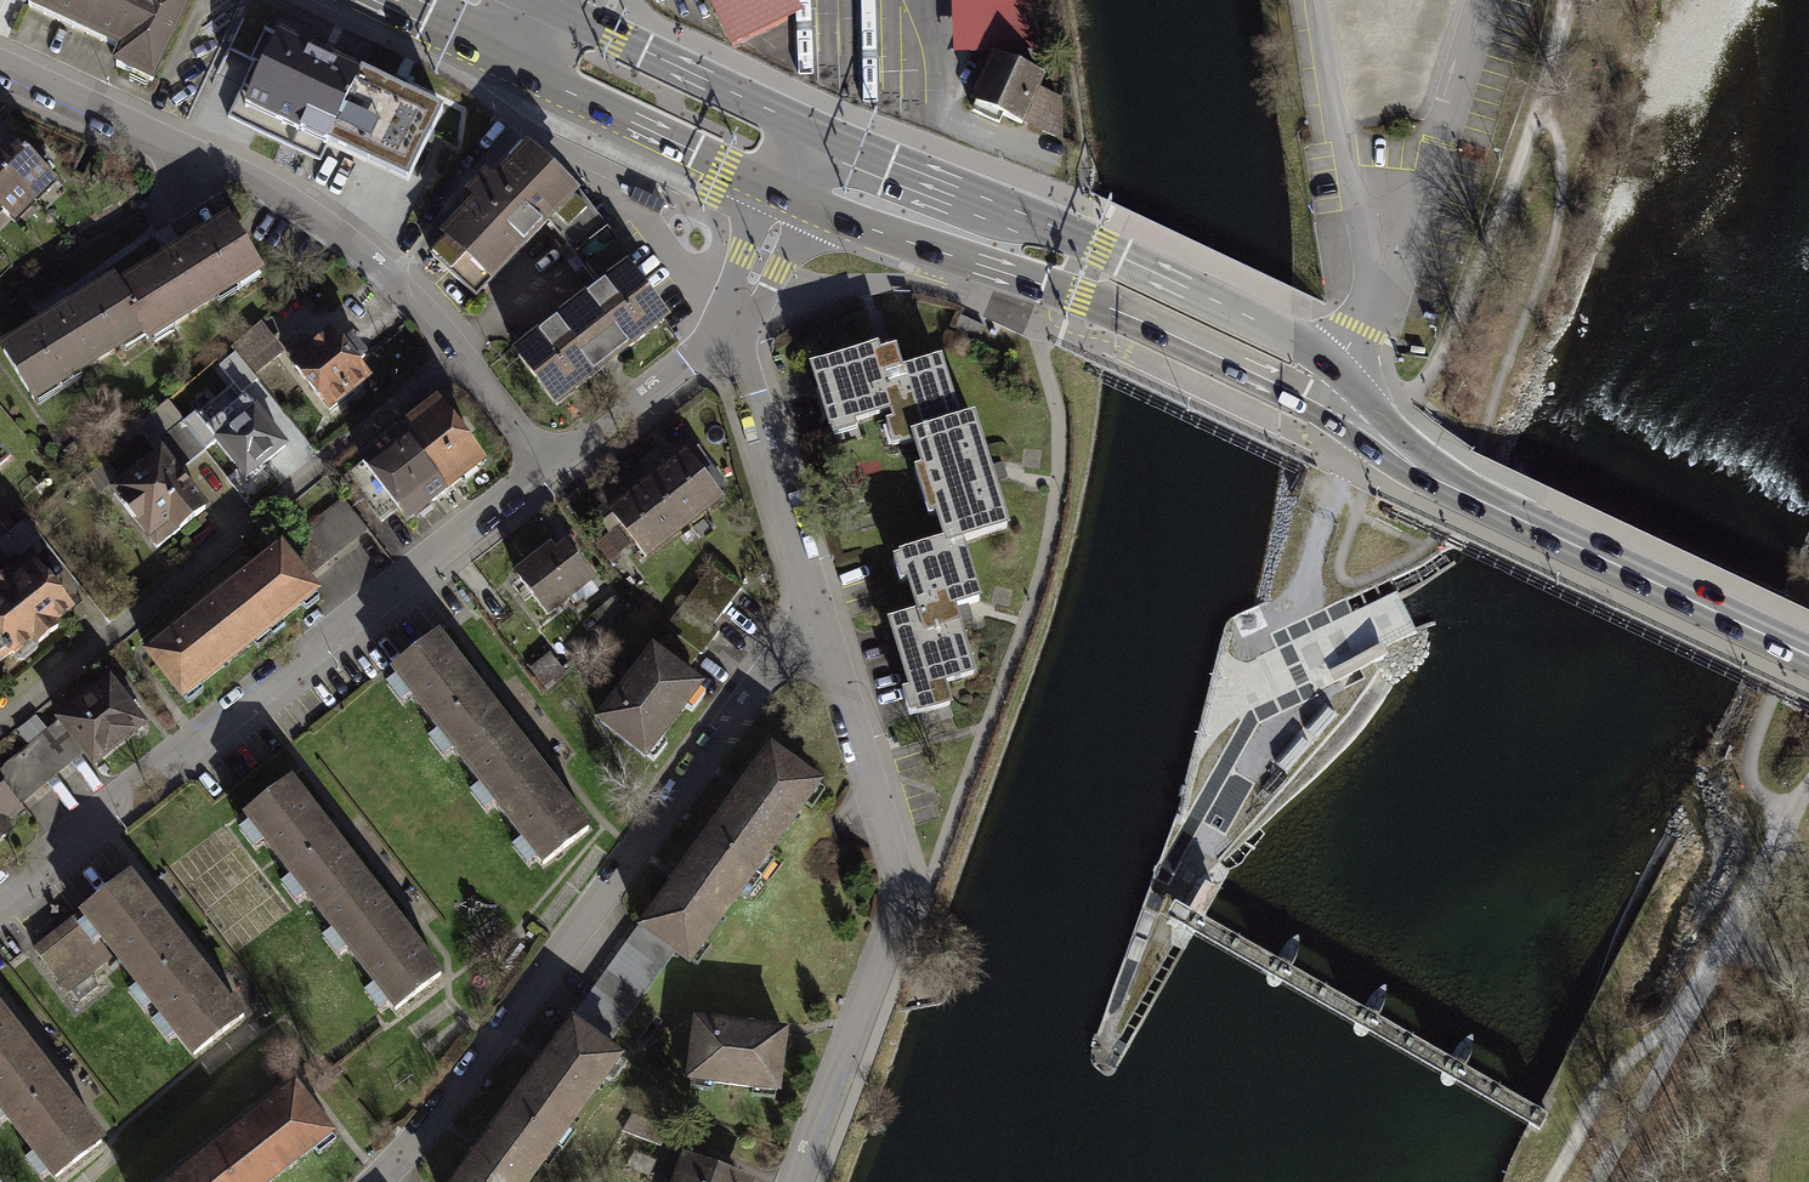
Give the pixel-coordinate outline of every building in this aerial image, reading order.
[(23,5),(117,47),(110,62),(152,81),(189,0),(26,0),(23,5)] [(730,46),(803,12),(797,0),(709,0),(730,46)] [(953,55),(1037,52),(1035,0),(950,0),(953,55)] [(347,63),(269,27),(226,118),(295,150),(304,130),(416,183),(450,111),(405,90),(347,63)] [(1041,80),(995,59),(974,102),(1021,124),(1041,80)] [(9,196),(21,208),(49,180),(6,136),(0,142),(0,205),(9,196)] [(573,187),(520,137),(486,173),(479,167),(461,186),(467,192),(432,228),(436,232),(422,247),(471,294),(543,219),(569,192),(573,187)] [(591,280),(620,256),(569,192),(543,219),(591,280)] [(178,245),(121,280),(150,327),(154,335),(264,268),(231,213),(178,245)] [(661,306),(620,256),(591,280),(509,346),(549,395),(604,351),(661,306)] [(39,394),(150,327),(121,280),(116,272),(92,286),(5,339),(39,394)] [(257,373),(289,353),(270,326),(239,346),(257,373)] [(372,377),(338,330),(296,360),(329,407),(372,377)] [(908,693),(914,714),(949,704),(943,683),(974,674),(958,620),(954,608),(979,600),(963,548),(1009,535),(991,474),(973,418),(960,422),(941,361),(902,373),(895,350),(886,353),(877,356),(875,350),(816,368),(836,433),(863,424),(861,419),(880,414),(890,448),(916,440),(925,469),(920,470),(934,513),(938,512),(948,545),(898,560),(905,582),(914,580),(924,614),(896,622),(917,690),(908,693)] [(286,446),(247,394),(209,421),(247,474),(286,446)] [(443,394),(364,455),(413,517),(492,456),(443,394)] [(606,506),(645,557),(720,499),(681,448),(668,458),(618,496),(606,506)] [(205,506),(159,453),(108,496),(154,549),(205,506)] [(316,522),(335,554),(370,533),(350,501),(316,522)] [(289,535),(150,644),(189,694),(328,585),(289,535)] [(516,575),(548,615),(591,581),(560,541),(516,575)] [(9,646),(20,660),(81,611),(37,556),(13,575),(7,568),(0,573),(0,653),(9,646)] [(670,630),(653,651),(683,674),(717,631),(712,627),(741,590),(712,567),(666,627),(670,630)] [(393,671),(467,768),(513,733),(439,636),(393,671)] [(1381,645),(1329,669),(1335,682),(1387,658),(1381,645)] [(599,721),(645,757),(699,687),(683,674),(653,651),(599,721)] [(109,678),(54,718),(90,767),(145,727),(109,678)] [(467,768),(542,865),(588,830),(513,733),(467,768)] [(641,927),(693,964),(825,780),(773,743),(759,763),(675,879),(641,927)] [(365,879),(290,781),(245,816),(320,913),(365,879)] [(22,815),(0,788),(0,833),(22,815)] [(102,936),(126,967),(171,932),(128,878),(83,912),(102,936)] [(1189,907),(1204,915),(1220,886),(1205,878),(1189,907)] [(440,975),(365,879),(320,913),(395,1010),(440,975)] [(1549,1112),(1204,915),(1189,907),(1175,899),(1166,915),(1180,923),(1195,931),(1540,1128),(1549,1112)] [(102,936),(83,912),(35,950),(67,991),(110,957),(97,940),(102,936)] [(171,932),(126,967),(194,1055),(239,1020),(171,932)] [(26,1045),(0,1012),(0,1066),(26,1045)] [(694,1018),(686,1080),(779,1093),(788,1031),(694,1018)] [(623,1058),(570,1019),(546,1052),(478,1143),(450,1181),(531,1181),(623,1058)] [(56,1177),(101,1142),(26,1045),(0,1066),(0,1104),(56,1177)] [(331,1133),(295,1087),(209,1154),(231,1181),(269,1181),(331,1133)] [(209,1154),(172,1181),(231,1181),(209,1154)] [(689,1163),(681,1181),(738,1181),(689,1163)]
